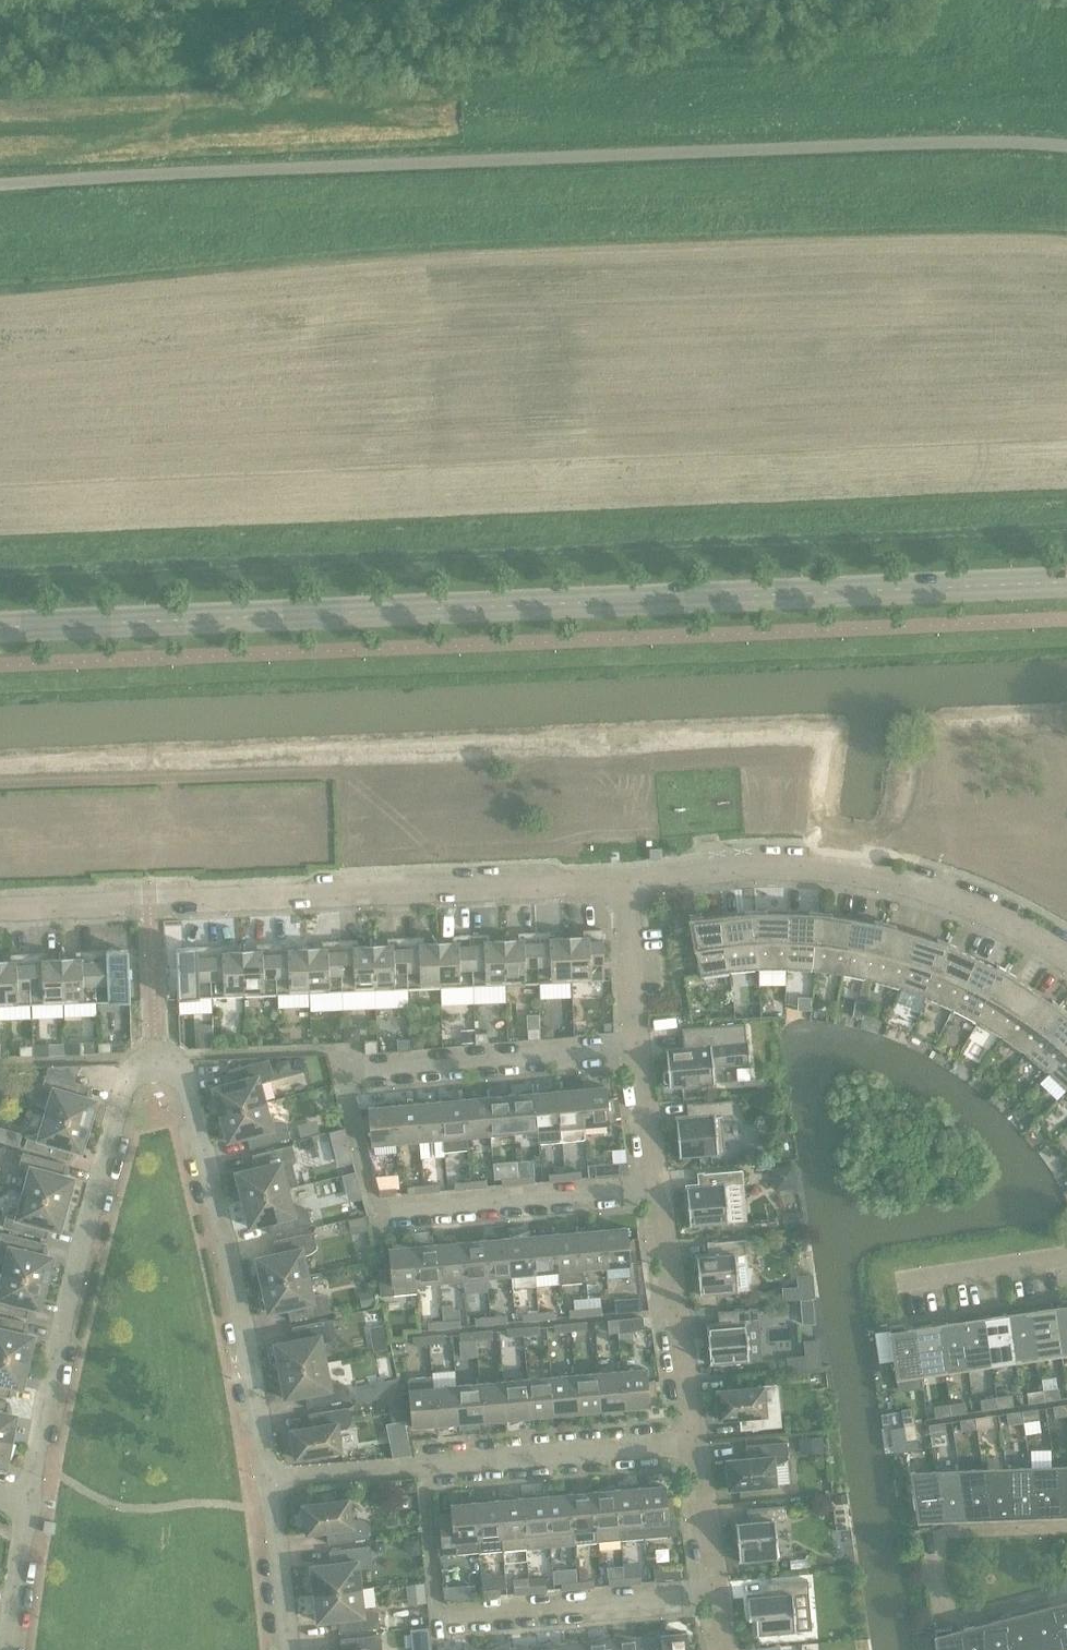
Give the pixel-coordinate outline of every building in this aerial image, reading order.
[(652,861),(662,860),(662,849),(651,850),(652,861)] [(739,915),(724,917),(731,973),(759,970),(756,911),(745,912),(745,913),(745,916),(739,916),(739,915)] [(768,911),(756,911),(759,970),(788,970),(789,914),(774,914),(774,915),(768,915),(768,912),(768,911)] [(789,914),(788,970),(816,972),(822,913),(810,912),(810,913),(810,916),(803,916),(803,914),(789,914)] [(822,913),(816,972),(844,976),(854,920),(839,918),(839,919),(832,918),(833,915),(833,914),(822,913)] [(731,973),(724,917),(710,918),(710,920),(703,920),(703,918),(704,918),(703,916),(690,918),(701,977),(731,973)] [(854,920),(844,976),(873,981),(886,923),(875,921),(875,922),(875,925),(868,924),(868,922),(854,920)] [(886,923),(873,981),(900,989),(917,935),(903,931),(903,932),(896,930),(897,927),(897,928),(898,926),(886,923)] [(589,937),(570,938),(572,983),(605,981),(603,930),(589,931),(589,937)] [(551,932),(537,933),(539,984),(572,983),(570,938),(551,939),(551,932)] [(524,940),(505,941),(507,985),(539,984),(537,933),(523,934),(524,940)] [(486,935),(472,936),(474,987),(507,985),(505,941),(486,942),(486,935)] [(917,935),(900,989),(927,998),(948,943),(938,939),(937,940),(937,943),(930,941),(931,939),(917,935)] [(458,943),(439,944),(441,988),(474,987),(472,936),(458,936),(458,943)] [(393,946),(374,946),(376,991),(409,989),(407,938),(393,939),(393,946)] [(420,938),(407,938),(409,989),(441,988),(439,944),(421,944),(420,938)] [(327,948),(309,949),(310,994),(343,992),(341,941),(327,942),(327,948)] [(355,941),(341,941),(343,992),(376,991),(374,946),(355,947),(355,941)] [(290,943),(276,944),(278,995),(310,994),(309,949),(290,950),(290,943)] [(948,943),(927,998),(953,1010),(977,959),(964,953),(963,954),(957,951),(959,948),(959,949),(959,947),(948,943)] [(262,951),(243,952),(245,996),(278,995),(276,944),(262,944),(262,951)] [(224,946),(210,947),(212,998),(245,996),(243,952),(225,953),(224,946)] [(177,948),(177,956),(179,999),(212,998),(210,947),(177,948)] [(129,950),(95,952),(97,1003),(131,1001),(129,950)] [(81,959),(63,960),(65,1004),(97,1003),(95,952),(81,952),(81,959)] [(0,962),(0,1007),(32,1005),(30,954),(16,955),(16,961),(0,962)] [(44,954),(30,954),(32,1005),(65,1004),(63,960),(44,960),(44,954)] [(977,959),(953,1010),(979,1023),(1008,971),(997,965),(997,967),(996,969),(990,966),(990,965),(977,959)] [(1008,971),(979,1023),(1003,1038),(1034,991),(1022,983),(1021,984),(1015,980),(1017,978),(1018,977),(1008,971)] [(1034,991),(1003,1038),(1026,1054),(1062,1007),(1053,1000),(1052,1001),(1051,1004),(1045,1000),(1046,999),(1034,991)] [(1026,1054),(1048,1073),(1066,1051),(1066,1011),(1062,1007),(1026,1054)] [(614,1023),(605,1024),(605,1034),(614,1033),(614,1023)] [(683,1029),(684,1042),(712,1040),(714,1066),(751,1063),(750,1043),(747,1043),(746,1024),(683,1029)] [(354,1026),(345,1027),(345,1042),(361,1042),(361,1032),(354,1026)] [(550,1026),(542,1027),(543,1039),(555,1038),(555,1030),(550,1026)] [(528,1029),(529,1041),(542,1039),(541,1028),(528,1029)] [(475,1030),(463,1031),(464,1043),(476,1042),(475,1030)] [(286,1033),(280,1034),(280,1044),(291,1043),(290,1037),(286,1033)] [(476,1034),(476,1045),(489,1044),(489,1033),(476,1034)] [(418,1037),(411,1037),(411,1040),(411,1050),(424,1050),(423,1041),(418,1037)] [(398,1040),(398,1052),(411,1051),(411,1050),(411,1040),(398,1040)] [(666,1071),(664,1074),(665,1082),(668,1084),(670,1084),(671,1088),(716,1084),(714,1066),(712,1040),(684,1042),(685,1049),(667,1050),(669,1071),(666,1071)] [(378,1041),(365,1041),(366,1055),(379,1054),(378,1041)] [(99,1042),(66,1043),(67,1055),(99,1054),(99,1043),(99,1042)] [(65,1043),(34,1045),(34,1046),(34,1056),(66,1055),(65,1043)] [(99,1043),(99,1054),(113,1053),(112,1043),(99,1043)] [(21,1046),(21,1057),(34,1056),(34,1046),(21,1046)] [(1048,1073),(1066,1091),(1066,1051),(1048,1073)] [(215,1093),(215,1105),(218,1104),(221,1115),(266,1103),(261,1083),(263,1083),(267,1081),(270,1079),(274,1075),(270,1059),(230,1070),(233,1083),(214,1088),(215,1093)] [(289,1059),(276,1062),(278,1069),(283,1071),(291,1069),(289,1059)] [(52,1096),(46,1114),(90,1127),(91,1124),(92,1121),(92,1117),(93,1114),(93,1109),(93,1106),(93,1104),(93,1099),(91,1099),(87,1098),(90,1087),(47,1074),(43,1087),(47,1088),(52,1096)] [(4,1097),(4,1098),(15,1101),(18,1088),(8,1085),(4,1097)] [(590,1088),(582,1089),(585,1127),(610,1124),(610,1122),(617,1121),(614,1099),(608,1099),(607,1087),(602,1087),(590,1085),(590,1088)] [(562,1091),(559,1091),(563,1142),(587,1140),(585,1127),(582,1089),(574,1090),(574,1087),(573,1087),(562,1091)] [(539,1093),(535,1093),(539,1131),(540,1144),(563,1142),(559,1091),(550,1092),(550,1089),(539,1093)] [(515,1095),(512,1095),(515,1133),(539,1131),(535,1093),(527,1094),(527,1091),(526,1091),(515,1095)] [(492,1097),(488,1097),(491,1135),(515,1133),(512,1095),(504,1096),(503,1093),(492,1097)] [(472,1099),(464,1099),(467,1137),(491,1135),(488,1097),(484,1098),(472,1096),(472,1099)] [(440,1102),(444,1139),(445,1152),(469,1150),(467,1137),(464,1099),(460,1100),(449,1098),(448,1098),(449,1101),(440,1102)] [(425,1103),(417,1104),(420,1141),(444,1139),(440,1102),(437,1102),(425,1100),(425,1103)] [(694,1118),(677,1120),(681,1157),(726,1153),(722,1117),(735,1115),(733,1101),(693,1105),(694,1118)] [(402,1105),(394,1106),(397,1143),(420,1141),(417,1104),(413,1104),(402,1102),(401,1102),(402,1105)] [(228,1137),(227,1137),(229,1142),(248,1137),(251,1149),(291,1138),(287,1122),(282,1121),(278,1121),(273,1121),(272,1122),(266,1103),(221,1115),(224,1126),(221,1127),(228,1137)] [(385,1103),(374,1107),(369,1108),(372,1145),(397,1143),(394,1106),(385,1106),(385,1103)] [(90,1127),(46,1114),(41,1132),(33,1136),(29,1135),(25,1147),(68,1161),(71,1150),(75,1151),(77,1153),(80,1148),(82,1145),(84,1142),(87,1136),(88,1132),(90,1127)] [(6,1143),(10,1130),(0,1127),(0,1141),(6,1143)] [(346,1128),(331,1132),(333,1140),(348,1136),(346,1128)] [(238,1177),(238,1190),(241,1189),(243,1200),(289,1189),(284,1169),(285,1169),(290,1167),(293,1165),(297,1162),(293,1146),(253,1156),(256,1168),(237,1173),(238,1177)] [(29,1175),(24,1193),(68,1205),(69,1198),(70,1195),(70,1190),(71,1188),(71,1183),(71,1180),(70,1177),(68,1177),(64,1176),(67,1165),(23,1153),(20,1166),(24,1167),(29,1175)] [(595,1165),(596,1178),(622,1176),(621,1163),(595,1165)] [(704,1187),(688,1189),(691,1226),(729,1223),(726,1186),(745,1185),(744,1171),(703,1174),(704,1187)] [(357,1172),(343,1175),(345,1183),(359,1180),(357,1172)] [(582,1172),(566,1173),(567,1181),(583,1179),(582,1172)] [(567,1181),(566,1173),(550,1175),(550,1182),(567,1181)] [(535,1176),(519,1177),(520,1185),(536,1183),(535,1176)] [(520,1185),(519,1177),(503,1179),(503,1186),(520,1185)] [(488,1180),(471,1182),(472,1189),(488,1188),(488,1180)] [(472,1189),(471,1182),(455,1183),(456,1191),(472,1189)] [(441,1184),(424,1186),(425,1193),(441,1192),(441,1184)] [(425,1193),(424,1186),(408,1187),(409,1195),(425,1193)] [(380,1190),(381,1197),(398,1196),(397,1188),(380,1190)] [(249,1223),(250,1227),(269,1223),(272,1235),(313,1225),(309,1209),(304,1208),(299,1208),(295,1208),(294,1208),(289,1189),(243,1200),(246,1211),(243,1212),(249,1223)] [(68,1205),(24,1193),(19,1211),(12,1215),(7,1214),(4,1227),(47,1239),(50,1228),(54,1229),(56,1231),(59,1226),(61,1222),(64,1216),(66,1211),(67,1208),(68,1205)] [(367,1216),(349,1221),(352,1233),(370,1229),(367,1216)] [(611,1229),(603,1230),(606,1267),(607,1278),(631,1276),(630,1265),(631,1265),(631,1262),(638,1262),(635,1240),(629,1240),(628,1228),(623,1228),(611,1226),(611,1229)] [(583,1232),(579,1232),(583,1269),(606,1267),(603,1230),(595,1231),(595,1228),(594,1228),(583,1232)] [(556,1234),(559,1271),(561,1285),(584,1282),(583,1269),(579,1232),(571,1233),(571,1230),(560,1234),(556,1234)] [(536,1236),(532,1236),(536,1274),(559,1271),(556,1234),(548,1235),(548,1232),(547,1232),(536,1236)] [(4,1273),(48,1283),(49,1280),(49,1277),(50,1272),(50,1269),(50,1265),(50,1260),(50,1255),(47,1256),(43,1254),(46,1243),(2,1233),(0,1242),(0,1246),(4,1247),(8,1255),(4,1273)] [(258,1263),(258,1275),(261,1275),(263,1285),(309,1275),(305,1256),(306,1256),(310,1254),(314,1252),(318,1249),(314,1233),(274,1241),(277,1254),(257,1258),(258,1263)] [(513,1238),(509,1238),(512,1276),(513,1289),(537,1287),(536,1274),(532,1236),(524,1237),(524,1234),(513,1238)] [(493,1240),(485,1240),(488,1278),(512,1276),(509,1238),(505,1239),(493,1236),(493,1237),(493,1240)] [(470,1242),(462,1242),(465,1280),(466,1293),(489,1291),(488,1278),(485,1240),(481,1241),(470,1239),(469,1239),(470,1242)] [(715,1256),(698,1258),(701,1296),(740,1292),(739,1290),(750,1289),(746,1240),(713,1243),(715,1256)] [(446,1244),(438,1244),(441,1282),(465,1280),(462,1242),(458,1243),(446,1241),(446,1244)] [(423,1246),(415,1247),(418,1284),(441,1282),(438,1244),(434,1245),(423,1243),(422,1243),(423,1246)] [(399,1245),(399,1248),(390,1249),(392,1269),(379,1270),(381,1296),(419,1293),(418,1284),(415,1247),(411,1247),(399,1245)] [(4,1273),(0,1288),(0,1311),(27,1318),(30,1307),(34,1308),(36,1309),(39,1305),(42,1299),(44,1295),(46,1290),(48,1283),(4,1273)] [(268,1308),(269,1313),(289,1309),(291,1321),(332,1312),(328,1296),(324,1295),(321,1295),(319,1294),(315,1295),(313,1295),(309,1275),(263,1285),(265,1296),(263,1297),(268,1308)] [(372,1290),(361,1292),(364,1307),(375,1305),(372,1290)] [(615,1301),(617,1314),(643,1311),(641,1298),(615,1301)] [(1055,1308),(1062,1355),(1066,1355),(1066,1300),(1062,1301),(1063,1307),(1055,1308)] [(603,1307),(586,1309),(587,1316),(604,1315),(603,1307)] [(1038,1314),(1033,1315),(1039,1359),(1062,1355),(1055,1308),(1037,1311),(1038,1314)] [(587,1316),(586,1309),(570,1310),(571,1318),(587,1316)] [(725,1325),(708,1327),(712,1365),(750,1361),(747,1325),(752,1324),(751,1310),(724,1312),(725,1325)] [(555,1311),(539,1313),(540,1320),(556,1319),(555,1311)] [(540,1320),(539,1313),(523,1314),(524,1322),(540,1320)] [(1027,1313),(1009,1315),(1016,1362),(1039,1359),(1033,1315),(1027,1316),(1027,1313)] [(992,1321),(986,1322),(992,1366),(1016,1362),(1009,1315),(991,1318),(992,1321)] [(508,1316),(492,1317),(492,1325),(509,1323),(508,1316)] [(29,1362),(30,1359),(31,1356),(31,1353),(31,1349),(31,1344),(31,1341),(31,1338),(30,1334),(28,1334),(24,1333),(26,1322),(0,1317),(0,1356),(29,1362)] [(492,1325),(492,1317),(475,1318),(476,1326),(492,1325)] [(644,1318),(618,1320),(619,1333),(645,1331),(644,1318)] [(276,1349),(276,1361),(279,1361),(281,1372),(327,1363),(323,1343),(324,1343),(329,1341),(331,1340),(333,1339),(336,1336),(333,1320),(293,1328),(295,1340),(275,1344),(276,1349)] [(461,1320),(445,1321),(445,1329),(462,1327),(461,1320)] [(619,1333),(618,1320),(609,1321),(610,1334),(619,1333)] [(980,1320),(962,1322),(969,1369),(992,1366),(986,1322),(980,1323),(980,1320)] [(445,1329),(445,1321),(428,1323),(429,1330),(445,1329)] [(945,1328),(939,1329),(946,1372),(969,1369),(962,1322),(944,1325),(945,1328)] [(587,1323),(571,1324),(572,1332),(588,1330),(587,1323)] [(572,1332),(571,1324),(555,1326),(555,1333),(572,1332)] [(890,1326),(898,1379),(899,1389),(904,1392),(924,1389),(922,1376),(915,1329),(908,1330),(907,1324),(890,1326)] [(934,1326),(915,1329),(922,1376),(946,1372),(939,1329),(934,1330),(934,1326)] [(540,1327),(524,1328),(525,1336),(541,1335),(540,1327)] [(525,1336),(524,1328),(508,1330),(508,1337),(525,1336)] [(493,1331),(477,1333),(477,1340),(494,1339),(493,1331)] [(477,1340),(477,1333),(460,1334),(461,1342),(477,1340)] [(446,1335),(430,1337),(430,1344),(447,1343),(446,1335)] [(430,1344),(430,1337),(413,1338),(414,1346),(430,1344)] [(0,1356),(0,1395),(10,1397),(12,1387),(17,1388),(19,1389),(21,1384),(24,1378),(26,1374),(27,1370),(28,1367),(29,1362),(0,1356)] [(285,1394),(286,1399),(306,1396),(308,1408),(349,1400),(346,1384),(341,1383),(336,1382),(332,1382),(331,1382),(327,1363),(281,1372),(283,1383),(280,1383),(285,1394)] [(647,1369),(623,1371),(626,1409),(634,1408),(634,1411),(635,1411),(646,1407),(651,1406),(651,1405),(658,1403),(659,1402),(656,1381),(648,1381),(647,1369)] [(623,1371),(599,1373),(603,1411),(606,1410),(618,1412),(618,1409),(626,1409),(623,1371)] [(599,1373),(576,1375),(579,1413),(583,1412),(594,1414),(595,1414),(595,1411),(603,1411),(599,1373)] [(576,1375),(552,1377),(556,1415),(559,1415),(571,1417),(571,1413),(579,1413),(576,1375)] [(409,1381),(410,1390),(413,1428),(418,1427),(429,1429),(430,1429),(429,1426),(437,1425),(434,1388),(433,1377),(411,1379),(409,1381)] [(552,1377),(528,1380),(532,1417),(536,1417),(547,1419),(548,1419),(548,1416),(556,1415),(552,1377)] [(528,1380),(505,1382),(508,1419),(516,1418),(516,1421),(517,1421),(528,1417),(532,1417),(528,1380)] [(505,1382),(481,1384),(484,1421),(493,1420),(493,1424),(504,1419),(508,1419),(505,1382)] [(481,1384),(458,1386),(461,1423),(469,1423),(469,1426),(470,1426),(481,1422),(484,1421),(481,1384)] [(458,1386),(434,1388),(437,1425),(446,1425),(446,1428),(457,1424),(461,1423),(458,1386)] [(377,1387),(354,1391),(356,1402),(379,1398),(377,1387)] [(718,1391),(719,1403),(716,1403),(720,1415),(720,1420),(740,1418),(741,1431),(783,1427),(781,1411),(777,1409),(772,1408),(768,1408),(766,1408),(765,1387),(718,1391)] [(1059,1389),(1044,1391),(1045,1402),(1061,1400),(1059,1389)] [(1028,1393),(1030,1404),(1045,1402),(1044,1391),(1028,1393)] [(393,1423),(406,1421),(401,1395),(388,1397),(393,1423)] [(1013,1396),(997,1398),(999,1409),(1014,1407),(1013,1396)] [(999,1409),(997,1398),(982,1400),(983,1411),(999,1409)] [(13,1442),(13,1440),(14,1435),(14,1429),(14,1424),(14,1420),(14,1419),(13,1414),(11,1414),(7,1413),(9,1402),(0,1400),(0,1440),(13,1442)] [(966,1403),(950,1405),(952,1416),(968,1413),(966,1403)] [(952,1416),(950,1405),(935,1407),(937,1418),(952,1416)] [(1054,1407),(1056,1418),(1066,1416),(1066,1405),(1054,1407)] [(292,1435),(291,1448),(294,1447),(296,1459),(315,1456),(316,1459),(330,1457),(329,1454),(343,1451),(339,1431),(340,1431),(345,1429),(349,1427),(353,1424),(350,1408),(309,1415),(311,1427),(291,1430),(292,1435)] [(903,1410),(905,1426),(916,1424),(913,1409),(903,1410)] [(1039,1409),(1023,1412),(1025,1423),(1040,1420),(1039,1409)] [(1025,1423),(1023,1412),(1007,1414),(1009,1425),(1025,1423)] [(992,1416),(976,1419),(978,1430),(994,1427),(992,1416)] [(978,1430),(976,1419),(961,1421),(962,1432),(978,1430)] [(946,1423),(930,1426),(931,1436),(947,1434),(946,1423)] [(916,1424),(905,1426),(907,1442),(918,1440),(916,1424)] [(823,1437),(801,1439),(802,1453),(825,1451),(823,1437)] [(0,1440),(0,1467),(1,1468),(2,1469),(5,1464),(7,1460),(8,1457),(10,1454),(11,1449),(13,1442),(0,1440)] [(728,1465),(726,1478),(729,1477),(730,1489),(777,1485),(775,1465),(776,1464),(781,1463),(785,1462),(789,1459),(788,1442),(746,1446),(747,1459),(728,1461),(728,1465)] [(1055,1467),(1031,1468),(1039,1518),(1055,1517),(1054,1513),(1062,1512),(1055,1467)] [(1055,1467),(1062,1512),(1066,1511),(1066,1467),(1055,1467)] [(1031,1468),(1008,1469),(1014,1513),(1021,1512),(1022,1518),(1039,1518),(1031,1468)] [(1008,1469),(984,1470),(991,1519),(1007,1519),(1007,1514),(1014,1513),(1008,1469)] [(984,1470),(960,1471),(967,1515),(975,1514),(975,1520),(991,1519),(984,1470)] [(960,1471),(936,1472),(944,1521),(961,1520),(960,1516),(967,1515),(960,1471)] [(944,1521),(936,1472),(912,1473),(920,1529),(937,1526),(936,1521),(944,1521)] [(415,1482),(406,1483),(407,1488),(410,1492),(416,1491),(415,1482)] [(649,1487),(641,1488),(646,1538),(679,1535),(676,1520),(673,1498),(667,1498),(666,1486),(661,1486),(649,1484),(649,1487)] [(621,1490),(617,1490),(621,1527),(622,1540),(646,1538),(641,1488),(633,1489),(633,1486),(632,1486),(621,1490)] [(598,1492),(594,1492),(599,1543),(622,1540),(621,1527),(617,1490),(609,1491),(609,1488),(598,1492)] [(574,1494),(571,1494),(574,1532),(575,1545),(599,1543),(594,1492),(586,1493),(586,1490),(585,1490),(574,1494)] [(551,1496),(547,1496),(550,1534),(551,1547),(575,1545),(574,1532),(571,1494),(562,1495),(562,1492),(551,1496)] [(848,1494),(836,1495),(836,1504),(848,1503),(848,1494)] [(531,1498),(523,1498),(527,1536),(528,1549),(551,1547),(550,1534),(547,1496),(543,1497),(532,1495),(531,1495),(531,1498)] [(508,1500),(500,1500),(505,1551),(528,1549),(527,1536),(523,1498),(520,1499),(508,1497),(508,1500)] [(323,1503),(303,1506),(305,1518),(302,1518),(307,1530),(307,1534),(327,1532),(329,1544),(370,1538),(368,1522),(363,1520),(359,1520),(354,1519),(353,1520),(350,1499),(336,1501),(336,1498),(322,1500),(323,1503)] [(484,1502),(476,1503),(480,1540),(481,1553),(505,1551),(500,1500),(496,1501),(485,1499),(484,1499),(484,1502)] [(467,1500),(456,1504),(452,1505),(453,1525),(441,1526),(443,1552),(446,1552),(448,1554),(452,1553),(455,1551),(457,1551),(460,1554),(480,1552),(480,1553),(481,1553),(480,1540),(476,1503),(468,1503),(468,1500),(467,1500)] [(754,1523),(737,1524),(741,1562),(779,1559),(776,1522),(787,1521),(785,1507),(753,1510),(754,1523)] [(44,1532),(53,1534),(55,1534),(57,1523),(46,1521),(44,1532)] [(419,1538),(404,1540),(405,1547),(413,1554),(421,1553),(419,1538)] [(384,1542),(375,1543),(377,1552),(382,1551),(385,1547),(384,1542)] [(312,1571),(311,1584),(314,1583),(315,1594),(362,1589),(359,1569),(361,1569),(365,1567),(369,1566),(373,1563),(371,1546),(330,1551),(332,1564),(312,1566),(312,1571)] [(655,1570),(656,1583),(682,1580),(681,1567),(655,1570)] [(642,1576),(626,1578),(626,1585),(643,1584),(642,1576)] [(626,1585),(626,1578),(609,1579),(610,1587),(626,1585)] [(595,1580),(579,1582),(579,1589),(596,1588),(595,1580)] [(771,1596),(748,1598),(750,1618),(756,1618),(758,1635),(796,1632),(793,1595),(810,1594),(808,1580),(770,1583),(771,1596)] [(579,1589),(579,1582),(562,1583),(563,1591),(579,1589)] [(547,1585),(531,1586),(532,1594),(548,1592),(547,1585)] [(455,1586),(443,1587),(445,1601),(457,1600),(455,1586)] [(532,1594),(531,1586),(515,1588),(515,1595),(532,1594)] [(318,1617),(318,1622),(338,1620),(340,1632),(381,1628),(379,1611),(374,1610),(370,1609),(365,1608),(364,1608),(362,1589),(315,1594),(316,1606),(313,1606),(318,1617)] [(500,1589),(484,1590),(485,1598),(501,1596),(500,1589)] [(1052,1607),(1058,1649),(1066,1649),(1066,1603),(1052,1607)] [(1030,1618),(1034,1649),(1058,1649),(1052,1607),(1036,1611),(1037,1617),(1030,1618)] [(1006,1619),(1011,1649),(1034,1649),(1030,1618),(1022,1619),(1022,1615),(1006,1619)] [(984,1630),(987,1649),(1011,1649),(1006,1619),(990,1623),(991,1629),(984,1630)] [(960,1631),(963,1649),(987,1649),(984,1630),(976,1631),(976,1627),(960,1631)] [(960,1631),(953,1633),(952,1628),(935,1630),(938,1649),(963,1649),(960,1631)] [(663,1635),(664,1649),(696,1649),(695,1645),(689,1646),(688,1633),(683,1634),(671,1632),(671,1635),(663,1635)] [(638,1638),(639,1649),(664,1649),(663,1635),(654,1636),(653,1633),(642,1637),(638,1638)] [(382,1636),(341,1640),(341,1649),(383,1649),(382,1636)] [(613,1640),(614,1649),(639,1649),(638,1638),(635,1638),(623,1636),(622,1639),(613,1640)] [(589,1642),(589,1649),(614,1649),(613,1640),(605,1641),(604,1637),(592,1642),(589,1642)] [(564,1644),(564,1649),(589,1649),(589,1642),(585,1642),(573,1640),(572,1643),(564,1644)] [(538,1646),(539,1649),(564,1649),(564,1644),(555,1645),(554,1642),(542,1646),(538,1646)]
